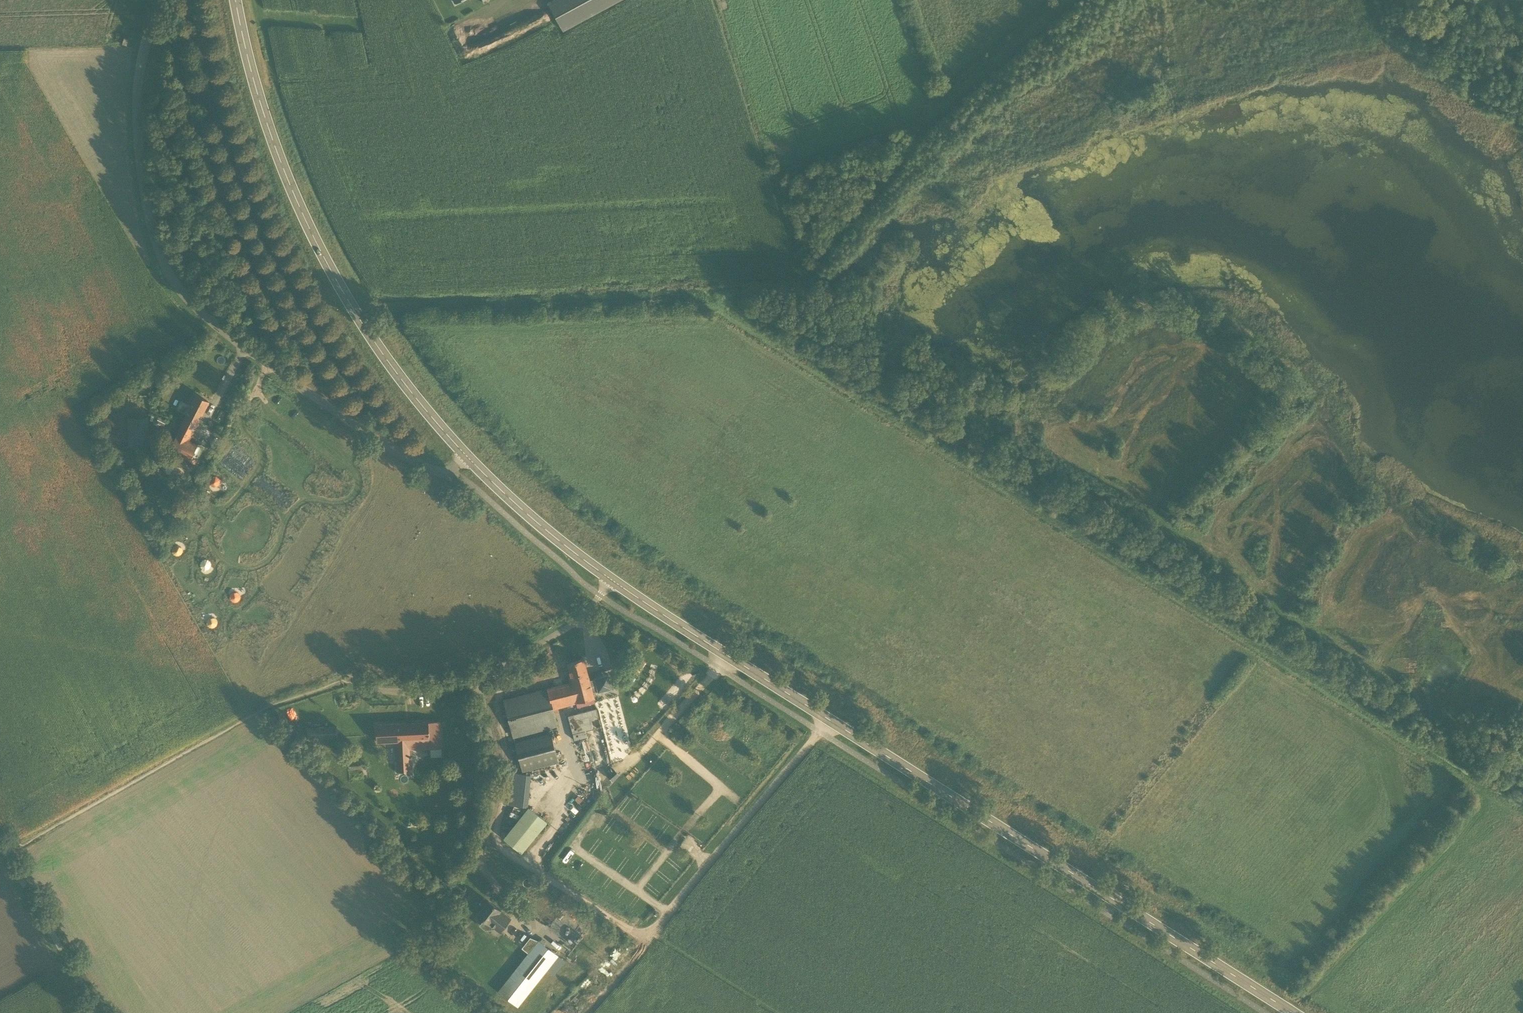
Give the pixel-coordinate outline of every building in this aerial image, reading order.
[(620,0),(550,0),(547,1),(563,30),(620,0)] [(197,396),(170,449),(190,460),(198,445),(189,440),(209,402),(197,396)] [(167,420),(158,416),(156,422),(164,425),(167,420)] [(554,709),(558,708),(594,698),(593,693),(598,691),(598,692),(612,689),(609,674),(594,678),(595,679),(590,681),(584,659),(568,663),(571,677),(569,677),(570,683),(549,688),(554,709)] [(504,700),(514,737),(559,726),(554,709),(549,688),(504,700)] [(636,717),(643,714),(640,706),(633,708),(636,717)] [(603,729),(602,729),(602,726),(603,726),(602,725),(601,725),(600,719),(601,719),(601,718),(600,719),(597,708),(568,716),(574,741),(587,738),(595,768),(612,764),(611,762),(610,763),(611,763),(596,767),(593,758),(608,754),(609,754),(607,747),(608,746),(607,746),(605,740),(606,740),(606,739),(605,739),(604,736),(605,736),(605,735),(604,736),(603,730),(603,729)] [(412,770),(410,750),(441,748),(440,721),(377,725),(378,743),(396,742),(398,770),(412,770)] [(552,734),(525,740),(515,743),(523,771),(559,762),(552,734)] [(615,769),(608,776),(613,781),(620,774),(615,769)] [(509,805),(519,806),(527,807),(531,775),(512,773),(509,805)] [(529,806),(504,837),(522,852),(547,822),(529,806)] [(486,930),(496,928),(500,931),(510,918),(502,912),(503,911),(488,901),(478,914),(484,919),(479,925),(486,930)] [(519,1006),(559,955),(540,941),(500,992),(519,1006)]
